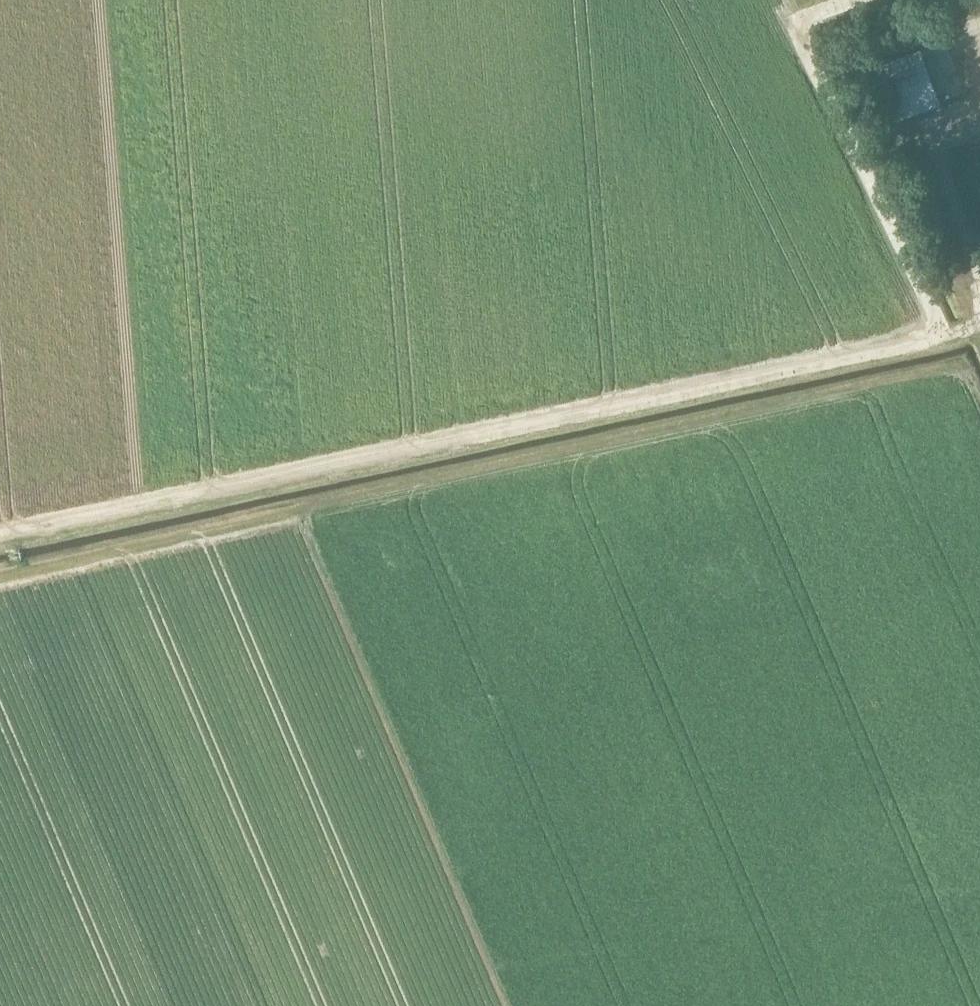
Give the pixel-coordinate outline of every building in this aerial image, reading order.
[(918,47),(874,63),(896,119),(940,102),(918,47)]
